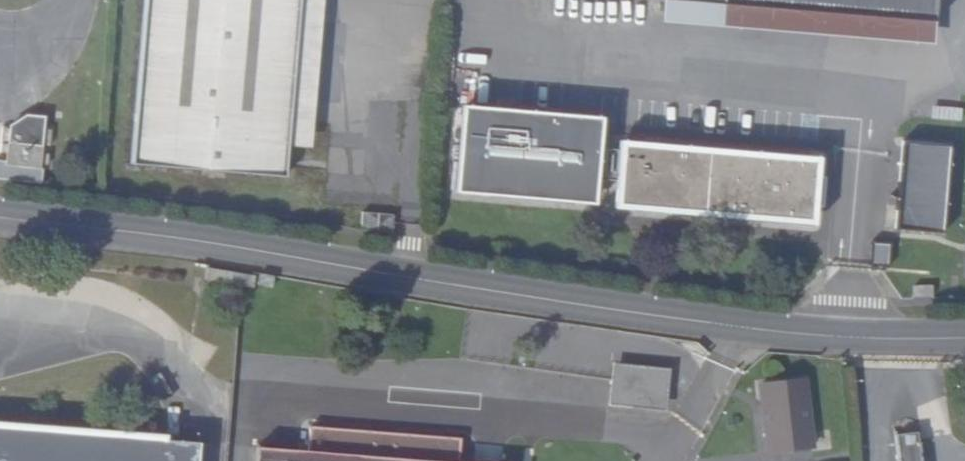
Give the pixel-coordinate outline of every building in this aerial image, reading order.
[(99,160),(252,173),(256,144),(266,0),(112,0),(99,160)] [(291,0),(266,0),(256,144),(279,146),(291,0)] [(916,17),(713,0),(701,0),(698,24),(914,42),(916,17)] [(916,17),(918,0),(713,0),(916,17)] [(573,198),(581,116),(446,103),(438,185),(573,198)] [(925,230),(934,141),(886,137),(876,225),(925,230)] [(21,140),(0,138),(0,157),(19,159),(21,140)] [(794,217),(799,158),(601,140),(596,200),(794,217)] [(664,401),(665,365),(615,364),(614,400),(664,401)] [(802,451),(799,383),(756,383),(758,452),(802,451)] [(198,445),(0,427),(0,460),(196,460),(198,445)] [(309,452),(260,448),(259,460),(460,460),(461,443),(312,430),(309,452)] [(919,435),(895,439),(898,460),(921,460),(919,435)]
